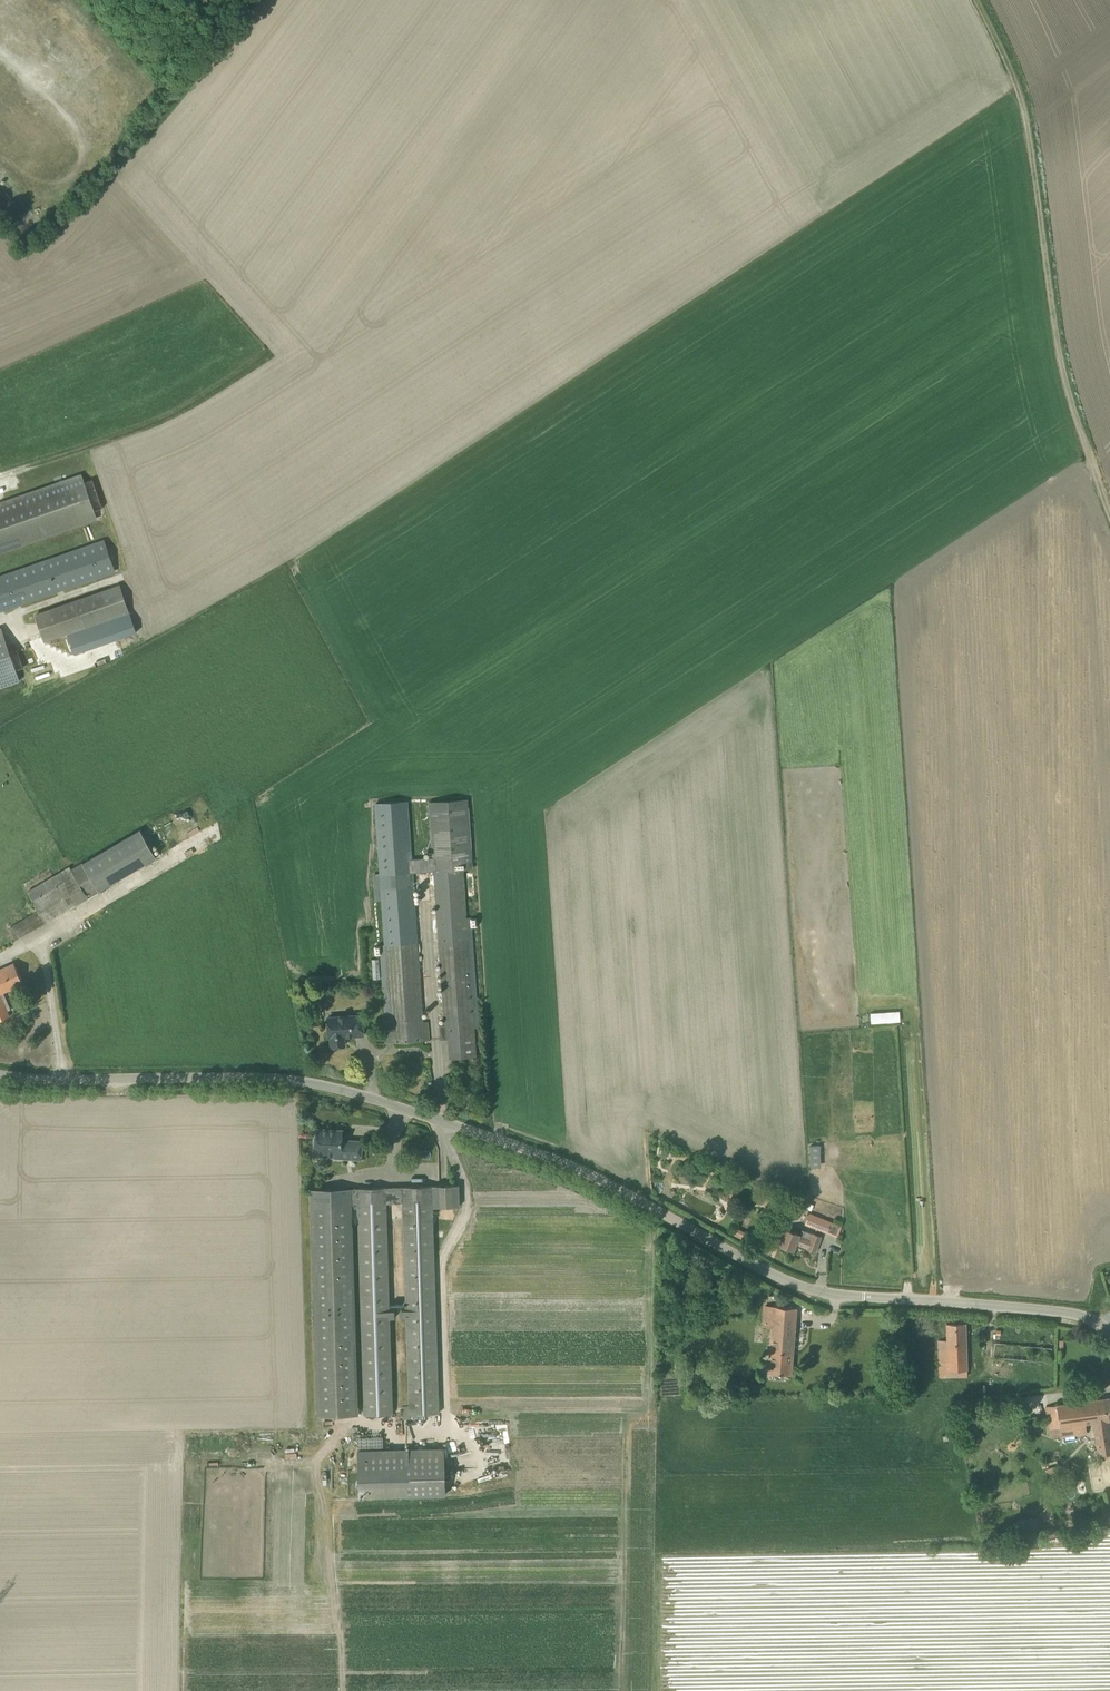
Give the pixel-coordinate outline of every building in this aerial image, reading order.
[(0,501),(0,553),(97,520),(82,474),(0,501)] [(0,575),(0,612),(116,572),(105,539),(0,575)] [(130,611),(121,586),(36,615),(45,640),(130,611)] [(0,628),(0,687),(20,680),(2,627),(0,628)] [(411,859),(406,799),(375,802),(379,866),(380,874),(411,871),(434,870),(440,869),(439,856),(433,857),(411,859)] [(440,871),(462,869),(472,868),(467,800),(429,802),(433,857),(439,856),(440,869),(440,871)] [(98,891),(156,857),(140,830),(82,864),(98,891)] [(28,892),(38,910),(8,928),(15,940),(98,891),(82,864),(72,870),(70,867),(28,892)] [(440,947),(445,1025),(440,1025),(441,1039),(446,1039),(449,1039),(450,1058),(476,1056),(462,869),(440,871),(440,869),(434,870),(440,947)] [(382,900),(385,944),(392,1042),(424,1039),(417,943),(411,871),(380,874),(372,874),(374,901),(382,900)] [(382,954),(380,954),(384,1020),(383,1020),(385,1042),(392,1042),(385,944),(381,945),(382,954)] [(379,958),(371,958),(372,979),(381,978),(379,958)] [(23,983),(14,963),(0,969),(0,993),(23,983)] [(10,1016),(0,993),(0,1020),(10,1016)] [(901,1010),(872,1011),(872,1022),(902,1021),(901,1010)] [(362,1015),(328,1017),(329,1037),(331,1037),(331,1046),(345,1045),(344,1036),(364,1035),(362,1015)] [(335,1158),(361,1159),(362,1143),(347,1142),(347,1144),(341,1143),(342,1130),(316,1128),(314,1151),(324,1151),(324,1153),(335,1154),(335,1158)] [(824,1143),(812,1143),(813,1168),(818,1167),(818,1149),(825,1149),(824,1143)] [(358,1188),(359,1205),(365,1415),(392,1414),(389,1317),(395,1317),(395,1309),(389,1310),(386,1203),(403,1202),(407,1309),(401,1310),(401,1316),(407,1316),(410,1406),(402,1406),(403,1419),(410,1418),(410,1413),(439,1413),(432,1207),(459,1206),(459,1185),(358,1188)] [(358,1188),(335,1189),(312,1189),(319,1416),(359,1415),(351,1205),(359,1205),(358,1188)] [(810,1212),(806,1223),(827,1231),(831,1220),(810,1212)] [(796,1243),(807,1248),(807,1249),(815,1252),(821,1236),(813,1233),(805,1230),(803,1236),(800,1235),(800,1234),(786,1229),(779,1245),(794,1250),(796,1243)] [(766,1305),(765,1316),(764,1326),(773,1326),(769,1373),(791,1374),(796,1307),(774,1306),(766,1305)] [(947,1323),(947,1340),(939,1340),(940,1377),(967,1376),(966,1322),(947,1323)] [(1109,1420),(1109,1397),(1046,1407),(1047,1417),(1103,1409),(1103,1411),(1105,1410),(1106,1420),(1109,1419),(1109,1420)] [(1061,1433),(1061,1436),(1087,1432),(1086,1423),(1093,1422),(1098,1455),(1109,1453),(1109,1423),(1109,1420),(1109,1419),(1106,1420),(1105,1410),(1103,1411),(1103,1409),(1047,1417),(1050,1435),(1061,1433)] [(1040,1421),(1026,1423),(1027,1430),(1041,1428),(1040,1421)] [(358,1450),(359,1496),(445,1494),(444,1448),(358,1450)]
